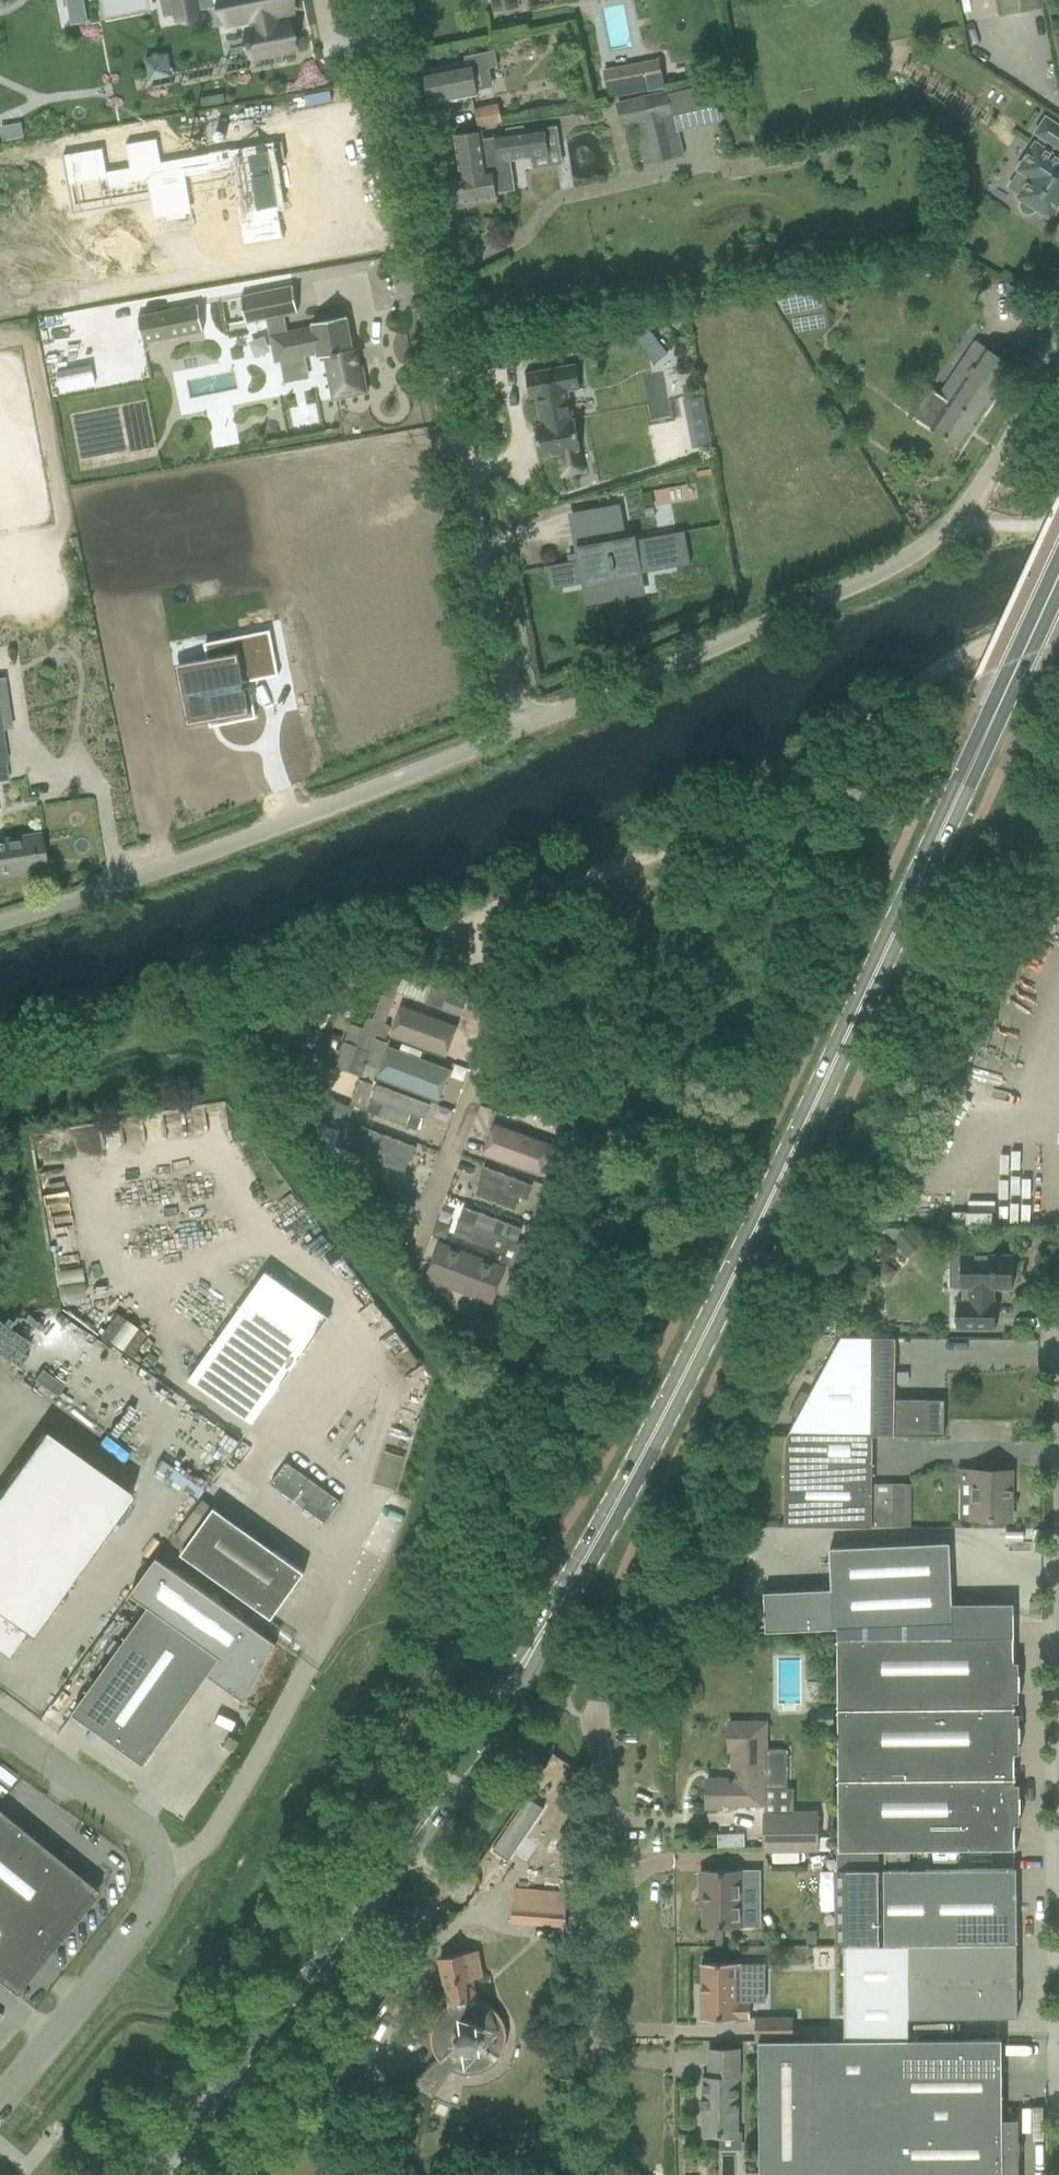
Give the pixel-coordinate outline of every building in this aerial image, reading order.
[(163,17),(176,15),(177,20),(199,16),(198,10),(224,5),(228,25),(253,20),(254,28),(248,29),(250,42),(249,42),(250,47),(251,47),(254,59),(274,55),(276,63),(284,62),(283,53),(294,51),(288,21),(278,23),(275,11),(292,8),(290,0),(160,0),(163,17)] [(1042,0),(995,0),(999,17),(1043,8),(1042,0)] [(423,73),(429,102),(478,93),(473,71),(498,66),(495,50),(464,56),(466,64),(423,73)] [(659,61),(605,72),(609,96),(663,85),(659,61)] [(661,114),(656,95),(618,104),(623,125),(646,120),(655,161),(683,155),(674,111),(661,114)] [(498,104),(474,109),(478,127),(502,122),(498,104)] [(1018,197),(1023,200),(1021,203),(1021,207),(1023,211),(1026,213),(1030,213),(1033,211),(1035,208),(1051,218),(1058,205),(1058,159),(1049,152),(1054,144),(1058,148),(1058,127),(1046,118),(1036,133),(1042,136),(1037,144),(1035,143),(1025,159),(1018,170),(1030,178),(1018,197)] [(481,131),(454,135),(459,166),(454,167),(455,176),(441,178),(445,205),(450,205),(451,209),(464,207),(463,203),(497,197),(496,193),(515,190),(511,160),(549,154),(545,128),(524,131),(524,126),(507,129),(508,134),(495,136),(495,137),(483,139),(481,131)] [(103,147),(61,154),(67,187),(105,181),(107,190),(147,183),(153,220),(192,213),(185,176),(230,168),(243,245),(283,238),(270,163),(286,160),(283,142),(161,163),(157,138),(124,143),(129,168),(107,172),(103,147)] [(789,147),(792,160),(805,158),(803,145),(789,147)] [(763,152),(766,165),(779,163),(777,149),(763,152)] [(279,289),(241,296),(241,297),(246,322),(248,322),(267,318),(276,361),(318,353),(319,357),(324,356),(327,373),(333,399),(367,392),(362,367),(359,367),(355,349),(353,349),(346,316),(312,323),(313,327),(286,332),(283,315),(296,312),(298,312),(297,308),(294,290),(293,286),(291,286),(279,289)] [(546,302),(544,312),(562,314),(563,304),(546,302)] [(198,305),(138,317),(143,342),(203,331),(198,305)] [(1014,367),(996,355),(975,341),(940,395),(936,392),(919,419),(961,447),(1014,367)] [(561,476),(583,471),(573,418),(571,418),(566,391),(579,388),(574,364),(525,374),(525,373),(523,373),(523,375),(524,375),(529,397),(527,397),(528,399),(530,399),(530,398),(534,397),(540,424),(534,425),(540,457),(557,454),(561,476)] [(702,396),(688,399),(697,446),(711,443),(702,396)] [(584,558),(548,565),(553,588),(588,582),(589,587),(642,577),(641,572),(693,562),(687,529),(629,540),(622,502),(601,506),(605,532),(575,537),(578,551),(583,550),(584,558)] [(209,670),(177,676),(187,726),(219,720),(220,725),(256,718),(250,688),(244,689),(243,682),(278,675),(270,630),(204,643),(209,670)] [(0,839),(0,875),(46,868),(40,833),(0,839)] [(533,931),(536,942),(547,939),(543,928),(533,931)] [(363,1028),(362,1029),(377,1035),(386,1038),(391,1026),(386,1024),(396,993),(405,967),(393,963),(372,1019),(367,1017),(366,1017),(363,1026),(363,1028)] [(405,967),(396,993),(442,1010),(459,1017),(466,998),(450,992),(453,985),(434,978),(405,967)] [(446,1056),(457,1026),(401,1006),(390,1036),(446,1056)] [(351,1023),(334,1066),(348,1072),(357,1048),(370,1052),(365,1065),(377,1069),(387,1043),(375,1039),(377,1035),(362,1029),(363,1028),(351,1023)] [(439,1101),(450,1071),(389,1048),(377,1078),(439,1101)] [(350,1104),(362,1109),(372,1084),(359,1079),(350,1104)] [(430,1105),(376,1085),(367,1111),(421,1131),(430,1105)] [(347,1150),(357,1125),(345,1120),(346,1117),(323,1108),(313,1137),(316,1138),(347,1150)] [(550,1146),(493,1125),(482,1155),(539,1176),(550,1146)] [(354,1141),(368,1145),(363,1158),(405,1173),(409,1161),(411,1161),(416,1147),(360,1126),(354,1141)] [(316,1138),(313,1137),(325,1160),(332,1165),(340,1168),(341,1167),(352,1171),(358,1156),(346,1152),(347,1150),(316,1138)] [(543,1186),(569,1195),(575,1178),(584,1153),(558,1144),(543,1186)] [(516,1210),(520,1197),(528,1200),(533,1185),(484,1167),(479,1181),(481,1182),(476,1194),(516,1210)] [(528,1227),(540,1231),(555,1237),(560,1222),(569,1195),(543,1186),(528,1227)] [(453,1235),(503,1254),(508,1239),(517,1242),(522,1228),(463,1207),(458,1221),(453,1235)] [(907,1226),(892,1241),(907,1258),(923,1242),(907,1226)] [(528,1227),(515,1262),(541,1272),(555,1237),(540,1231),(528,1227)] [(432,1264),(426,1277),(480,1298),(493,1302),(505,1268),(439,1243),(432,1264)] [(1013,1255),(991,1255),(949,1254),(948,1288),(962,1288),(962,1300),(956,1300),(956,1329),(996,1329),(996,1301),(994,1301),(994,1288),(1013,1288),(1013,1255)] [(513,1266),(503,1292),(515,1297),(508,1315),(523,1320),(539,1276),(513,1266)] [(265,1271),(188,1379),(252,1425),(329,1317),(265,1271)] [(116,1313),(100,1335),(129,1356),(145,1334),(116,1313)] [(801,1390),(789,1413),(799,1418),(791,1434),(838,1435),(873,1435),(895,1435),(944,1436),(944,1400),(895,1399),(896,1337),(874,1337),(842,1336),(811,1395),(801,1390)] [(0,1492),(0,1646),(7,1651),(20,1632),(19,1631),(21,1628),(31,1636),(133,1495),(44,1431),(0,1492)] [(398,1489),(406,1453),(383,1448),(375,1484),(398,1489)] [(285,1460),(269,1483),(325,1522),(340,1500),(285,1460)] [(873,1493),(873,1461),(786,1460),(785,1526),(894,1527),(894,1493),(873,1493)] [(965,1482),(974,1482),(973,1519),(1011,1519),(1011,1471),(965,1470),(965,1482)] [(305,1572),(287,1559),(214,1507),(181,1554),(272,1618),(305,1572)] [(831,1589),(764,1592),(766,1632),(837,1628),(953,1623),(953,1603),(950,1542),(829,1548),(831,1589)] [(245,1701),(256,1682),(277,1643),(157,1558),(131,1594),(148,1607),(221,1658),(209,1675),(245,1701)] [(953,1623),(837,1628),(837,1638),(838,1850),(1017,1850),(1017,1847),(1016,1847),(1016,1824),(1020,1824),(1020,1784),(1015,1784),(1015,1780),(1016,1780),(1016,1777),(1015,1777),(1015,1754),(1020,1754),(1019,1713),(1015,1713),(1015,1709),(1016,1709),(1015,1706),(1015,1702),(1019,1702),(1019,1662),(1014,1662),(1014,1658),(1014,1639),(1014,1635),(1014,1603),(953,1603),(953,1623)] [(221,1658),(148,1607),(72,1713),(116,1744),(144,1764),(170,1730),(209,1675),(221,1658)] [(707,1780),(707,1807),(734,1807),(734,1804),(765,1804),(765,1788),(787,1788),(788,1750),(767,1749),(767,1723),(751,1723),(729,1723),(729,1750),(733,1750),(733,1778),(729,1778),(729,1780),(707,1780)] [(239,1742),(229,1737),(223,1746),(233,1752),(239,1742)] [(528,1797),(492,1850),(508,1861),(544,1808),(528,1797)] [(15,1994),(99,1892),(0,1811),(0,1982),(15,1994)] [(765,1814),(765,1851),(818,1851),(818,1814),(801,1814),(765,1814)] [(908,1944),(1017,1943),(1017,1869),(884,1870),(884,1944),(908,1944)] [(837,1870),(837,1945),(879,1944),(879,1870),(837,1870)] [(742,1871),(700,1871),(701,1888),(704,1888),(704,1908),(704,1926),(742,1926),(760,1926),(759,1871),(742,1871)] [(561,1891),(520,1888),(515,1887),(512,1924),(563,1927),(564,1893),(561,1893),(561,1891)] [(908,1944),(908,1954),(889,1954),(889,2018),(1018,2017),(1017,1943),(908,1944)] [(495,2064),(499,2060),(501,2056),(503,2053),(504,2049),(505,2045),(506,2042),(506,2038),(506,2034),(505,2030),(505,2027),(504,2025),(503,2022),(501,2019),(500,2017),(498,2014),(497,2012),(494,2010),(492,2008),(490,2006),(487,2004),(482,2002),(478,2001),(476,2000),(471,1979),(482,1977),(476,1951),(439,1958),(449,2005),(446,2007),(443,2009),(440,2012),(438,2015),(436,2017),(434,2020),(433,2024),(432,2027),(431,2031),(431,2035),(431,2039),(431,2043),(431,2045),(432,2049),(434,2052),(436,2056),(438,2059),(439,2061),(442,2064),(444,2066),(446,2067),(449,2069),(454,2072),(458,2073),(463,2074),(467,2075),(471,2075),(476,2074),(478,2073),(481,2073),(485,2071),(488,2069),(492,2066),(495,2064)] [(739,1963),(701,1963),(702,2020),(737,2019),(737,2018),(750,2018),(749,2002),(739,2002),(739,1963)] [(793,2017),(755,2018),(755,2040),(759,2040),(793,2040),(793,2017)] [(759,2040),(760,2174),(930,2173),(930,2174),(1019,2174),(1019,2152),(1020,2152),(1020,2141),(1019,2141),(1019,2120),(1003,2120),(1002,2039),(759,2040)] [(740,2078),(740,2049),(708,2050),(709,2077),(702,2077),(703,2135),(739,2135),(738,2078),(740,2078)]
